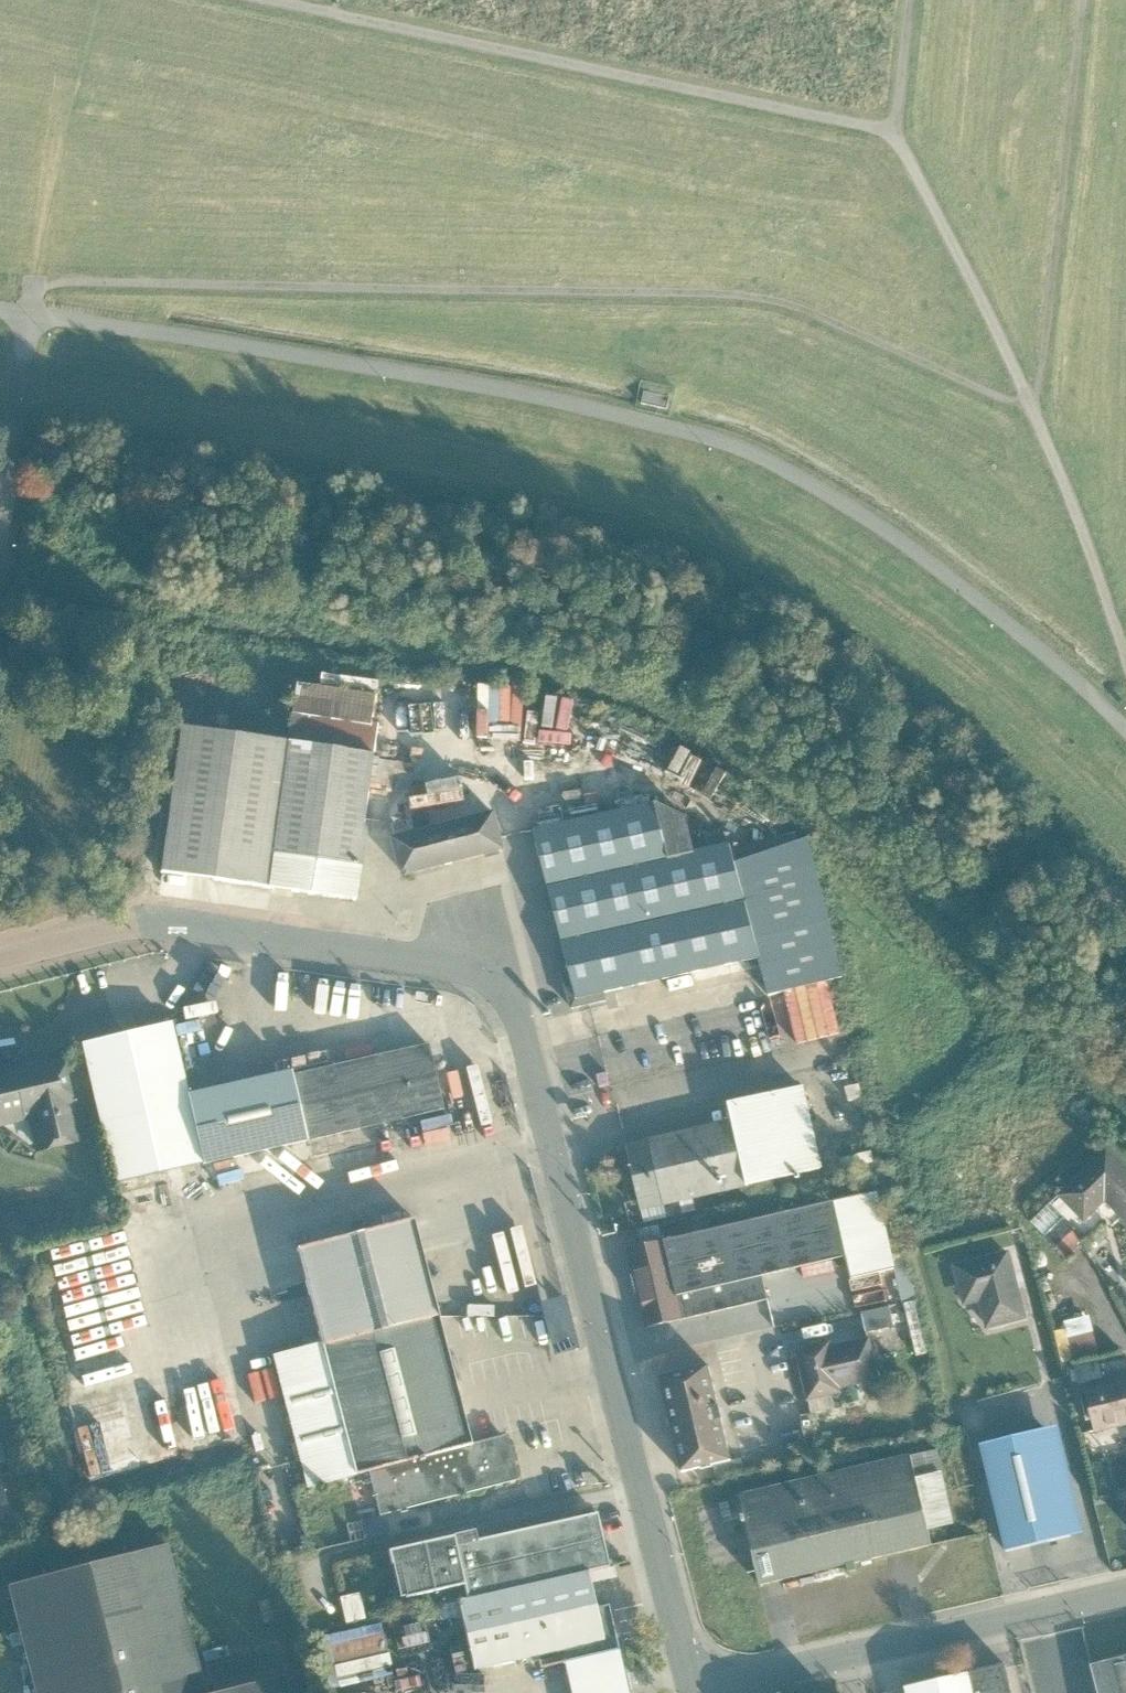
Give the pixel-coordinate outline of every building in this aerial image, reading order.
[(670,398),(644,392),(642,404),(668,409),(670,398)] [(326,669),(324,679),(382,691),(384,681),(326,669)] [(287,744),(186,732),(162,877),(358,904),(381,726),(291,713),(287,744)] [(537,833),(580,1003),(762,961),(774,999),(830,984),(850,979),(814,843),(735,866),(730,848),(698,855),(691,824),(657,806),(537,833)] [(393,842),(403,878),(508,855),(497,816),(393,842)] [(171,1031),(77,1053),(111,1197),(442,1120),(426,1050),(189,1106),(171,1031)] [(60,1060),(0,1075),(0,1130),(27,1124),(34,1155),(81,1145),(60,1060)] [(704,1197),(831,1167),(811,1083),(727,1103),(731,1119),(630,1143),(648,1221),(707,1208),(704,1197)] [(1107,1151),(1058,1199),(1085,1227),(1105,1207),(1125,1228),(1125,1170),(1107,1151)] [(875,1195),(631,1252),(641,1294),(650,1331),(767,1303),(761,1277),(837,1259),(843,1285),(894,1273),(889,1254),(875,1195)] [(421,1216),(304,1245),(328,1341),(445,1312),(421,1216)] [(1036,1317),(1017,1247),(957,1263),(969,1305),(983,1301),(991,1329),(1036,1317)] [(577,1349),(564,1297),(541,1303),(554,1355),(577,1349)] [(900,1322),(893,1305),(867,1314),(874,1332),(900,1322)] [(479,1443),(445,1312),(328,1341),(280,1354),(313,1485),(373,1470),(439,1453),(479,1443)] [(1096,1316),(1060,1323),(1066,1357),(1103,1349),(1096,1316)] [(840,1392),(879,1383),(868,1340),(831,1350),(830,1346),(794,1354),(805,1405),(841,1397),(840,1392)] [(258,1400),(281,1395),(274,1366),(251,1371),(258,1400)] [(673,1422),(685,1472),(738,1460),(726,1409),(717,1366),(663,1379),(673,1422)] [(1085,1392),(1096,1436),(1125,1429),(1125,1382),(1085,1392)] [(132,1415),(124,1390),(103,1396),(100,1386),(69,1395),(78,1430),(132,1415)] [(1062,1425),(980,1444),(1006,1551),(1088,1532),(1062,1425)] [(522,1480),(511,1434),(479,1443),(439,1453),(450,1497),(522,1480)] [(450,1497),(439,1453),(373,1470),(383,1513),(450,1497)] [(955,1525),(937,1453),(736,1503),(759,1594),(936,1550),(931,1531),(955,1525)] [(10,1515),(0,1476),(0,1517),(10,1515)] [(465,1585),(468,1598),(586,1570),(608,1565),(596,1513),(490,1537),(488,1527),(387,1550),(398,1600),(465,1585)] [(206,1690),(166,1539),(5,1580),(34,1692),(194,1692),(206,1690)] [(586,1570),(468,1598),(463,1600),(456,1601),(472,1670),(538,1654),(541,1666),(567,1660),(620,1647),(610,1602),(594,1606),(586,1570)] [(342,1597),(349,1618),(368,1612),(361,1591),(342,1597)] [(334,1680),(340,1680),(342,1692),(363,1692),(397,1687),(386,1622),(326,1632),(334,1680)] [(409,1624),(408,1642),(429,1643),(430,1625),(409,1624)] [(620,1647),(567,1660),(575,1692),(631,1692),(620,1647)] [(1101,1692),(1125,1692),(1125,1654),(1093,1662),(1101,1692)] [(907,1692),(1011,1692),(1005,1664),(906,1686),(907,1692)] [(284,1670),(206,1690),(194,1692),(290,1692),(284,1670)]
